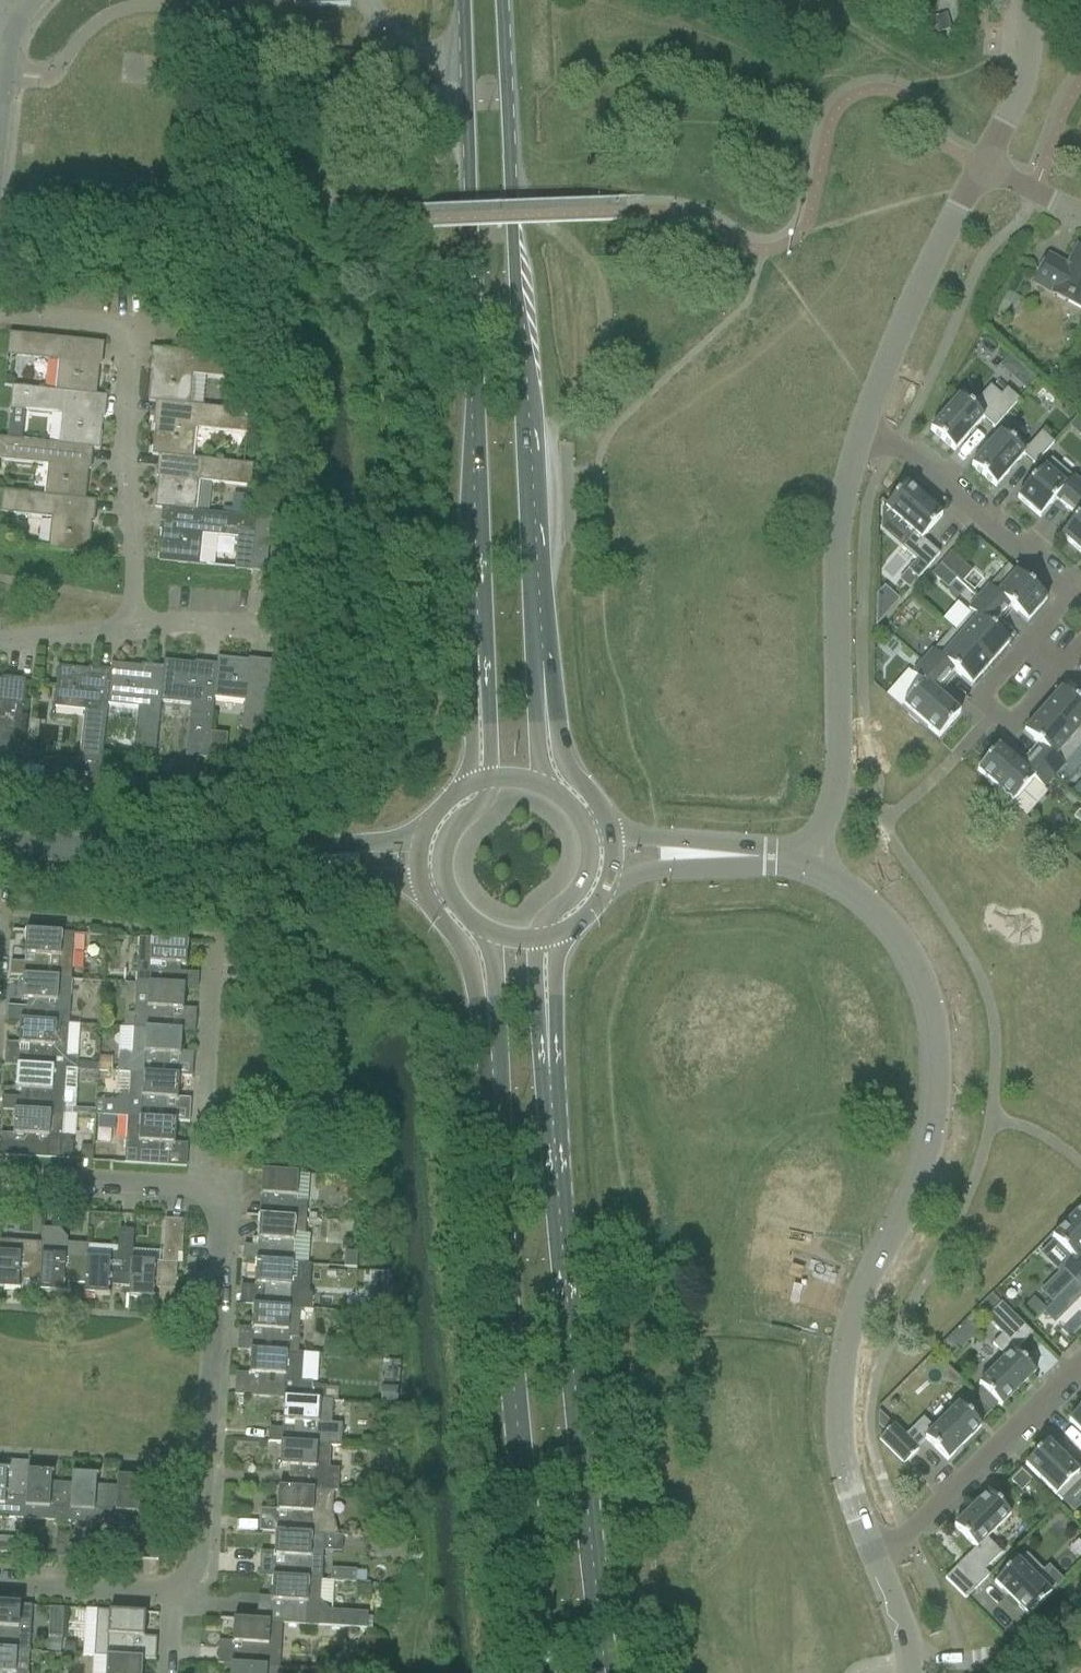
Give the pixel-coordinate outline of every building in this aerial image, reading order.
[(295,6),(293,6),(293,7),(294,8),(294,9),(295,9),(296,9),(296,8),(347,6),(348,8),(349,7),(350,6),(351,5),(351,4),(349,4),(349,0),(294,0),(295,6)] [(930,22),(935,34),(950,29),(945,16),(930,22)] [(1077,247),(1068,263),(1067,266),(1048,256),(1044,262),(1033,283),(1051,293),(1052,294),(1051,295),(1080,311),(1080,249),(1077,247)] [(1010,318),(1020,299),(1007,292),(997,312),(1010,318)] [(9,334),(6,356),(7,356),(59,362),(55,392),(55,393),(96,397),(96,396),(99,367),(94,366),(95,359),(95,358),(100,358),(101,344),(9,334)] [(151,372),(148,403),(155,403),(157,404),(157,403),(189,406),(192,376),(244,382),(244,381),(246,362),(246,359),(178,352),(153,349),(153,354),(152,364),(156,364),(156,365),(157,365),(156,373),(151,372)] [(1023,370),(1013,381),(1026,392),(1036,381),(1023,370)] [(12,388),(10,409),(24,411),(62,415),(58,445),(90,449),(90,450),(92,450),(99,451),(99,449),(102,420),(97,419),(98,412),(99,411),(103,411),(104,397),(96,396),(96,397),(55,393),(55,392),(12,387),(12,388)] [(1001,396),(990,387),(976,403),(964,392),(930,431),(954,452),(983,419),(994,429),(1019,400),(1006,389),(1001,396)] [(154,426),(151,456),(158,457),(160,457),(160,456),(192,460),(192,459),(195,429),(248,434),(250,412),(189,406),(157,403),(157,404),(155,417),(160,417),(159,419),(160,419),(159,426),(154,425),(154,426)] [(1068,427),(1080,438),(1080,418),(1078,416),(1068,427)] [(8,426),(7,439),(21,441),(23,428),(8,426)] [(971,467),(995,488),(1023,456),(1034,466),(1053,444),(1041,433),(1028,448),(1005,428),(971,467)] [(48,466),(44,497),(85,502),(85,501),(88,471),(83,471),(84,463),(84,462),(89,463),(90,450),(90,449),(58,445),(21,441),(7,439),(4,439),(0,439),(0,461),(48,466)] [(155,508),(154,509),(161,510),(163,510),(195,513),(198,482),(250,488),(253,466),(252,466),(193,459),(192,459),(192,460),(160,456),(160,457),(158,470),(163,471),(163,472),(162,479),(158,479),(155,508)] [(1041,517),(1040,517),(1055,500),(1065,510),(1080,492),(1080,485),(1051,460),(1017,498),(1040,518),(1041,517)] [(904,486),(884,509),(913,534),(901,549),(915,562),(908,570),(918,579),(939,555),(922,540),(942,517),(905,485),(904,486)] [(0,502),(0,514),(51,520),(48,551),(88,555),(91,525),(87,524),(87,517),(88,517),(88,516),(92,516),(94,502),(85,501),(85,502),(44,497),(1,492),(1,493),(0,502)] [(1060,536),(1080,554),(1080,492),(1065,510),(1076,519),(1061,535),(1060,536)] [(222,509),(222,515),(246,518),(248,496),(233,494),(231,509),(222,509)] [(161,532),(158,563),(213,568),(216,537),(237,539),(236,554),(240,554),(239,564),(235,563),(234,570),(250,572),(265,574),(266,574),(271,520),(247,518),(246,518),(222,515),(208,514),(195,513),(163,510),(162,523),(166,524),(166,525),(165,532),(161,532)] [(950,553),(940,565),(955,578),(961,583),(971,571),(950,553)] [(940,565),(931,575),(947,588),(955,578),(940,565)] [(1046,600),(1007,566),(989,587),(988,587),(978,598),(1000,618),(1009,607),(1026,621),(1025,622),(1026,623),(1046,600)] [(876,597),(875,628),(899,601),(884,587),(876,597)] [(999,619),(1000,618),(978,598),(968,610),(972,613),(954,633),(951,630),(951,631),(990,665),(1009,643),(1008,642),(1007,643),(991,628),(999,619)] [(971,687),(990,665),(951,631),(933,651),(932,651),(922,662),(944,682),(953,671),(970,685),(970,686),(971,687)] [(217,667),(213,700),(214,700),(244,703),(238,754),(260,757),(264,718),(267,695),(270,668),(270,664),(256,663),(256,667),(254,667),(247,666),(248,662),(217,658),(216,665),(216,667),(217,667)] [(163,670),(160,702),(161,702),(190,705),(185,757),(207,760),(208,751),(214,700),(213,700),(217,667),(216,667),(203,666),(202,670),(201,670),(194,669),(194,665),(164,662),(163,668),(163,670)] [(934,692),(944,682),(922,663),(911,674),(922,684),(900,709),(926,731),(927,730),(925,729),(926,727),(939,738),(959,714),(934,692)] [(110,673),(107,705),(137,708),(132,760),(154,763),(161,702),(160,702),(163,670),(152,669),(150,669),(149,673),(148,673),(141,672),(141,668),(112,665),(110,664),(110,669),(110,671),(110,673)] [(15,775),(14,784),(43,788),(59,789),(60,789),(98,793),(99,786),(101,766),(102,757),(107,705),(110,673),(96,672),(96,676),(95,676),(87,675),(88,671),(57,667),(55,688),(53,708),(84,712),(78,763),(62,761),(34,758),(17,756),(15,775)] [(1,774),(15,775),(17,756),(24,685),(25,683),(10,681),(10,686),(9,685),(9,686),(1,685),(2,680),(0,680),(0,774),(1,774)] [(1080,745),(1080,703),(1079,705),(1062,691),(1063,690),(1062,689),(1042,712),(1080,745)] [(272,700),(270,719),(280,721),(282,701),(272,700)] [(1064,766),(1063,766),(1080,745),(1042,712),(1023,734),(1024,735),(1024,734),(1030,739),(1041,749),(1032,759),(1054,778),(1064,766)] [(998,748),(977,772),(989,782),(988,783),(987,782),(986,783),(1011,806),(1022,815),(1044,790),(1054,778),(1032,759),(1023,769),(998,748)] [(71,981),(72,957),(74,934),(12,930),(12,932),(25,933),(24,957),(34,958),(33,964),(10,962),(9,977),(22,978),(71,981)] [(137,960),(136,985),(184,988),(197,988),(198,974),(179,973),(175,973),(175,967),(180,967),(185,968),(187,944),(187,941),(139,939),(137,960)] [(69,1025),(71,981),(22,978),(21,1002),(31,1003),(30,1022),(19,1021),(69,1025)] [(183,1013),(184,988),(136,985),(133,1029),(181,1032),(171,1031),(172,1013),(183,1013)] [(77,1070),(79,1026),(69,1026),(69,1025),(19,1021),(17,1053),(5,1052),(4,1065),(77,1070)] [(180,1057),(181,1032),(133,1029),(131,1054),(124,1053),(118,1058),(117,1074),(130,1075),(178,1077),(178,1076),(168,1076),(169,1057),(180,1057)] [(99,1064),(99,1072),(111,1072),(112,1058),(99,1057),(99,1064)] [(77,1063),(77,1070),(99,1072),(99,1064),(77,1063)] [(75,1094),(77,1070),(4,1065),(4,1066),(17,1067),(15,1092),(25,1093),(24,1112),(63,1114),(64,1094),(75,1094)] [(177,1102),(178,1077),(130,1075),(129,1094),(128,1099),(122,1099),(115,1105),(104,1104),(101,1108),(100,1117),(115,1118),(127,1119),(166,1121),(167,1102),(177,1102)] [(69,1138),(62,1137),(63,1114),(24,1112),(14,1111),(12,1137),(22,1138),(22,1143),(0,1142),(0,1156),(60,1160),(72,1161),(73,1145),(69,1138)] [(115,1118),(100,1117),(99,1129),(114,1130),(115,1118)] [(125,1142),(124,1164),(163,1166),(163,1165),(164,1146),(174,1147),(176,1121),(166,1121),(127,1119),(125,1142)] [(80,1147),(79,1161),(80,1161),(91,1162),(91,1148),(80,1147)] [(306,1220),(307,1203),(296,1202),(298,1174),(261,1171),(260,1197),(270,1198),(269,1217),(269,1218),(306,1220)] [(1039,1255),(1059,1274),(1063,1270),(1073,1280),(1074,1281),(1080,1274),(1080,1209),(1074,1216),(1073,1215),(1074,1214),(1073,1213),(1049,1237),(1053,1241),(1039,1255)] [(89,1214),(89,1227),(95,1227),(101,1221),(102,1215),(89,1214)] [(244,1245),(243,1260),(256,1261),(255,1263),(292,1265),(307,1266),(309,1235),(305,1235),(306,1220),(269,1218),(269,1217),(258,1216),(257,1240),(257,1245),(252,1245),(244,1245)] [(128,1288),(128,1298),(154,1300),(154,1298),(152,1298),(152,1289),(159,1290),(160,1290),(159,1307),(158,1307),(158,1308),(173,1309),(176,1263),(177,1255),(181,1255),(182,1234),(183,1221),(164,1220),(163,1253),(162,1264),(131,1262),(130,1262),(129,1288),(128,1288)] [(39,1282),(38,1292),(64,1294),(65,1284),(84,1285),(86,1259),(87,1246),(67,1245),(67,1239),(59,1229),(43,1228),(42,1244),(40,1282),(39,1282)] [(19,1291),(20,1281),(39,1282),(40,1282),(42,1244),(0,1241),(0,1290),(19,1291)] [(358,1253),(346,1252),(345,1267),(357,1268),(358,1253)] [(84,1285),(83,1295),(84,1295),(109,1297),(109,1295),(107,1295),(108,1286),(128,1288),(129,1288),(130,1262),(116,1261),(86,1259),(84,1285)] [(255,1263),(254,1287),(265,1288),(264,1306),(263,1308),(311,1311),(312,1297),(310,1293),(309,1293),(311,1266),(307,1266),(292,1265),(255,1263)] [(373,1273),(372,1284),(387,1285),(387,1274),(373,1273)] [(1043,1313),(1054,1324),(1080,1296),(1080,1274),(1074,1281),(1043,1313)] [(387,1285),(372,1284),(371,1304),(386,1305),(387,1285)] [(992,1295),(977,1310),(981,1314),(986,1318),(1001,1303),(992,1295)] [(1033,1300),(1024,1310),(1033,1319),(1043,1310),(1033,1300)] [(986,1318),(985,1319),(1001,1335),(992,1345),(1005,1358),(978,1386),(1001,1408),(1035,1374),(1013,1352),(1017,1349),(1032,1334),(1001,1303),(986,1318)] [(238,1336),(237,1351),(250,1352),(250,1351),(297,1354),(299,1323),(305,1323),(312,1318),(312,1311),(311,1311),(263,1308),(264,1306),(253,1306),(251,1329),(251,1337),(238,1336)] [(348,1321),(346,1325),(347,1330),(351,1333),(356,1332),(359,1328),(358,1322),(354,1320),(348,1321)] [(323,1345),(322,1356),(336,1357),(336,1346),(323,1345)] [(248,1374),(248,1377),(255,1384),(255,1385),(258,1385),(257,1397),(283,1399),(283,1398),(324,1401),(325,1388),(312,1387),(312,1383),(301,1382),(303,1355),(297,1354),(250,1351),(250,1352),(248,1374)] [(319,1355),(303,1355),(301,1382),(312,1383),(317,1383),(319,1355)] [(382,1387),(380,1402),(396,1403),(397,1388),(382,1387)] [(325,1388),(324,1401),(338,1402),(338,1389),(325,1388)] [(283,1399),(282,1424),(291,1425),(290,1443),(290,1444),(329,1447),(340,1448),(342,1425),(331,1424),(332,1402),(331,1402),(324,1401),(283,1398),(283,1399)] [(878,1411),(877,1424),(886,1432),(879,1440),(904,1465),(906,1463),(918,1450),(916,1449),(918,1447),(925,1440),(926,1441),(947,1461),(981,1428),(958,1405),(936,1427),(934,1430),(926,1422),(923,1419),(904,1437),(893,1426),(878,1411)] [(1068,1421),(1080,1434),(1080,1408),(1068,1421)] [(375,1450),(375,1439),(361,1438),(360,1449),(375,1450)] [(338,1492),(339,1470),(328,1468),(329,1447),(290,1444),(290,1443),(280,1443),(279,1469),(288,1469),(287,1488),(278,1488),(278,1490),(326,1493),(326,1492),(338,1492)] [(1047,1443),(1024,1465),(1061,1501),(1080,1481),(1080,1477),(1047,1443)] [(24,1520),(27,1471),(28,1464),(13,1463),(13,1470),(0,1470),(0,1519),(24,1520)] [(1020,1470),(1010,1480),(1020,1491),(1030,1481),(1020,1470)] [(27,1471),(24,1520),(70,1523),(70,1520),(73,1474),(72,1474),(71,1484),(52,1483),(53,1473),(27,1471)] [(116,1487),(97,1486),(98,1476),(73,1474),(70,1520),(114,1523),(117,1477),(116,1487)] [(378,1475),(375,1486),(388,1490),(392,1479),(378,1475)] [(157,1561),(159,1540),(163,1480),(117,1477),(114,1523),(142,1525),(139,1560),(157,1561)] [(337,1538),(329,1513),(325,1513),(326,1493),(278,1490),(276,1519),(263,1519),(262,1533),(275,1534),(324,1537),(337,1538)] [(987,1493),(953,1527),(975,1549),(968,1555),(956,1567),(977,1588),(989,1576),(984,1571),(1001,1554),(986,1539),(1010,1516),(987,1493)] [(57,1534),(56,1546),(68,1547),(68,1545),(69,1535),(57,1534)] [(321,1582),(324,1537),(275,1534),(273,1565),(260,1564),(259,1578),(272,1578),(321,1582)] [(11,1549),(11,1537),(0,1536),(0,1549),(11,1549)] [(82,1546),(81,1557),(99,1558),(99,1548),(82,1546)] [(1016,1561),(994,1583),(1001,1590),(1028,1617),(1050,1595),(1063,1582),(1048,1566),(1043,1571),(1026,1554),(1018,1562),(1016,1561)] [(965,1600),(977,1588),(956,1567),(945,1579),(965,1600)] [(342,1571),(341,1582),(353,1583),(354,1571),(342,1571)] [(272,1578),(270,1603),(281,1604),(279,1623),(279,1624),(281,1625),(366,1630),(367,1612),(328,1610),(320,1600),(321,1582),(272,1578)] [(32,1607),(0,1604),(0,1651),(29,1653),(32,1607)] [(65,1605),(50,1604),(48,1634),(63,1635),(65,1605)] [(95,1633),(93,1657),(106,1657),(132,1659),(132,1658),(133,1637),(142,1637),(142,1640),(143,1640),(143,1637),(145,1614),(118,1612),(96,1611),(95,1633)] [(233,1622),(231,1645),(241,1646),(240,1665),(240,1667),(279,1669),(281,1625),(279,1624),(279,1623),(233,1619),(233,1622)] [(346,1632),(346,1637),(349,1640),(353,1640),(357,1638),(357,1633),(356,1632),(354,1630),(349,1629),(347,1631),(346,1632)] [(47,1636),(46,1649),(61,1650),(61,1637),(47,1636)] [(64,1641),(63,1652),(74,1653),(74,1642),(64,1641)] [(29,1653),(0,1651),(0,1672),(28,1672),(29,1653)] [(142,1660),(142,1658),(132,1658),(132,1659),(106,1657),(105,1672),(141,1672),(142,1660)]
